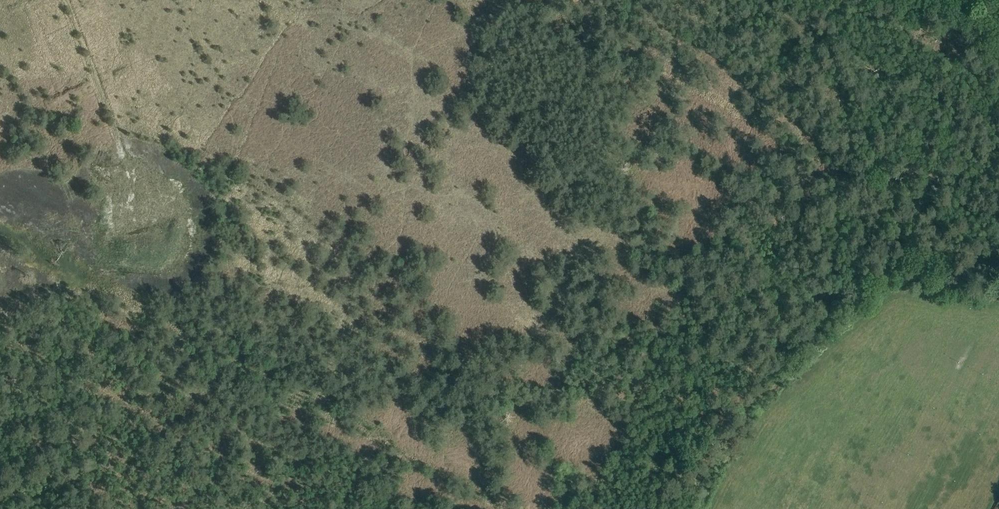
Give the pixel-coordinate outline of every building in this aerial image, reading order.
[(107,154),(100,151),(95,163),(101,165),(107,154)]
